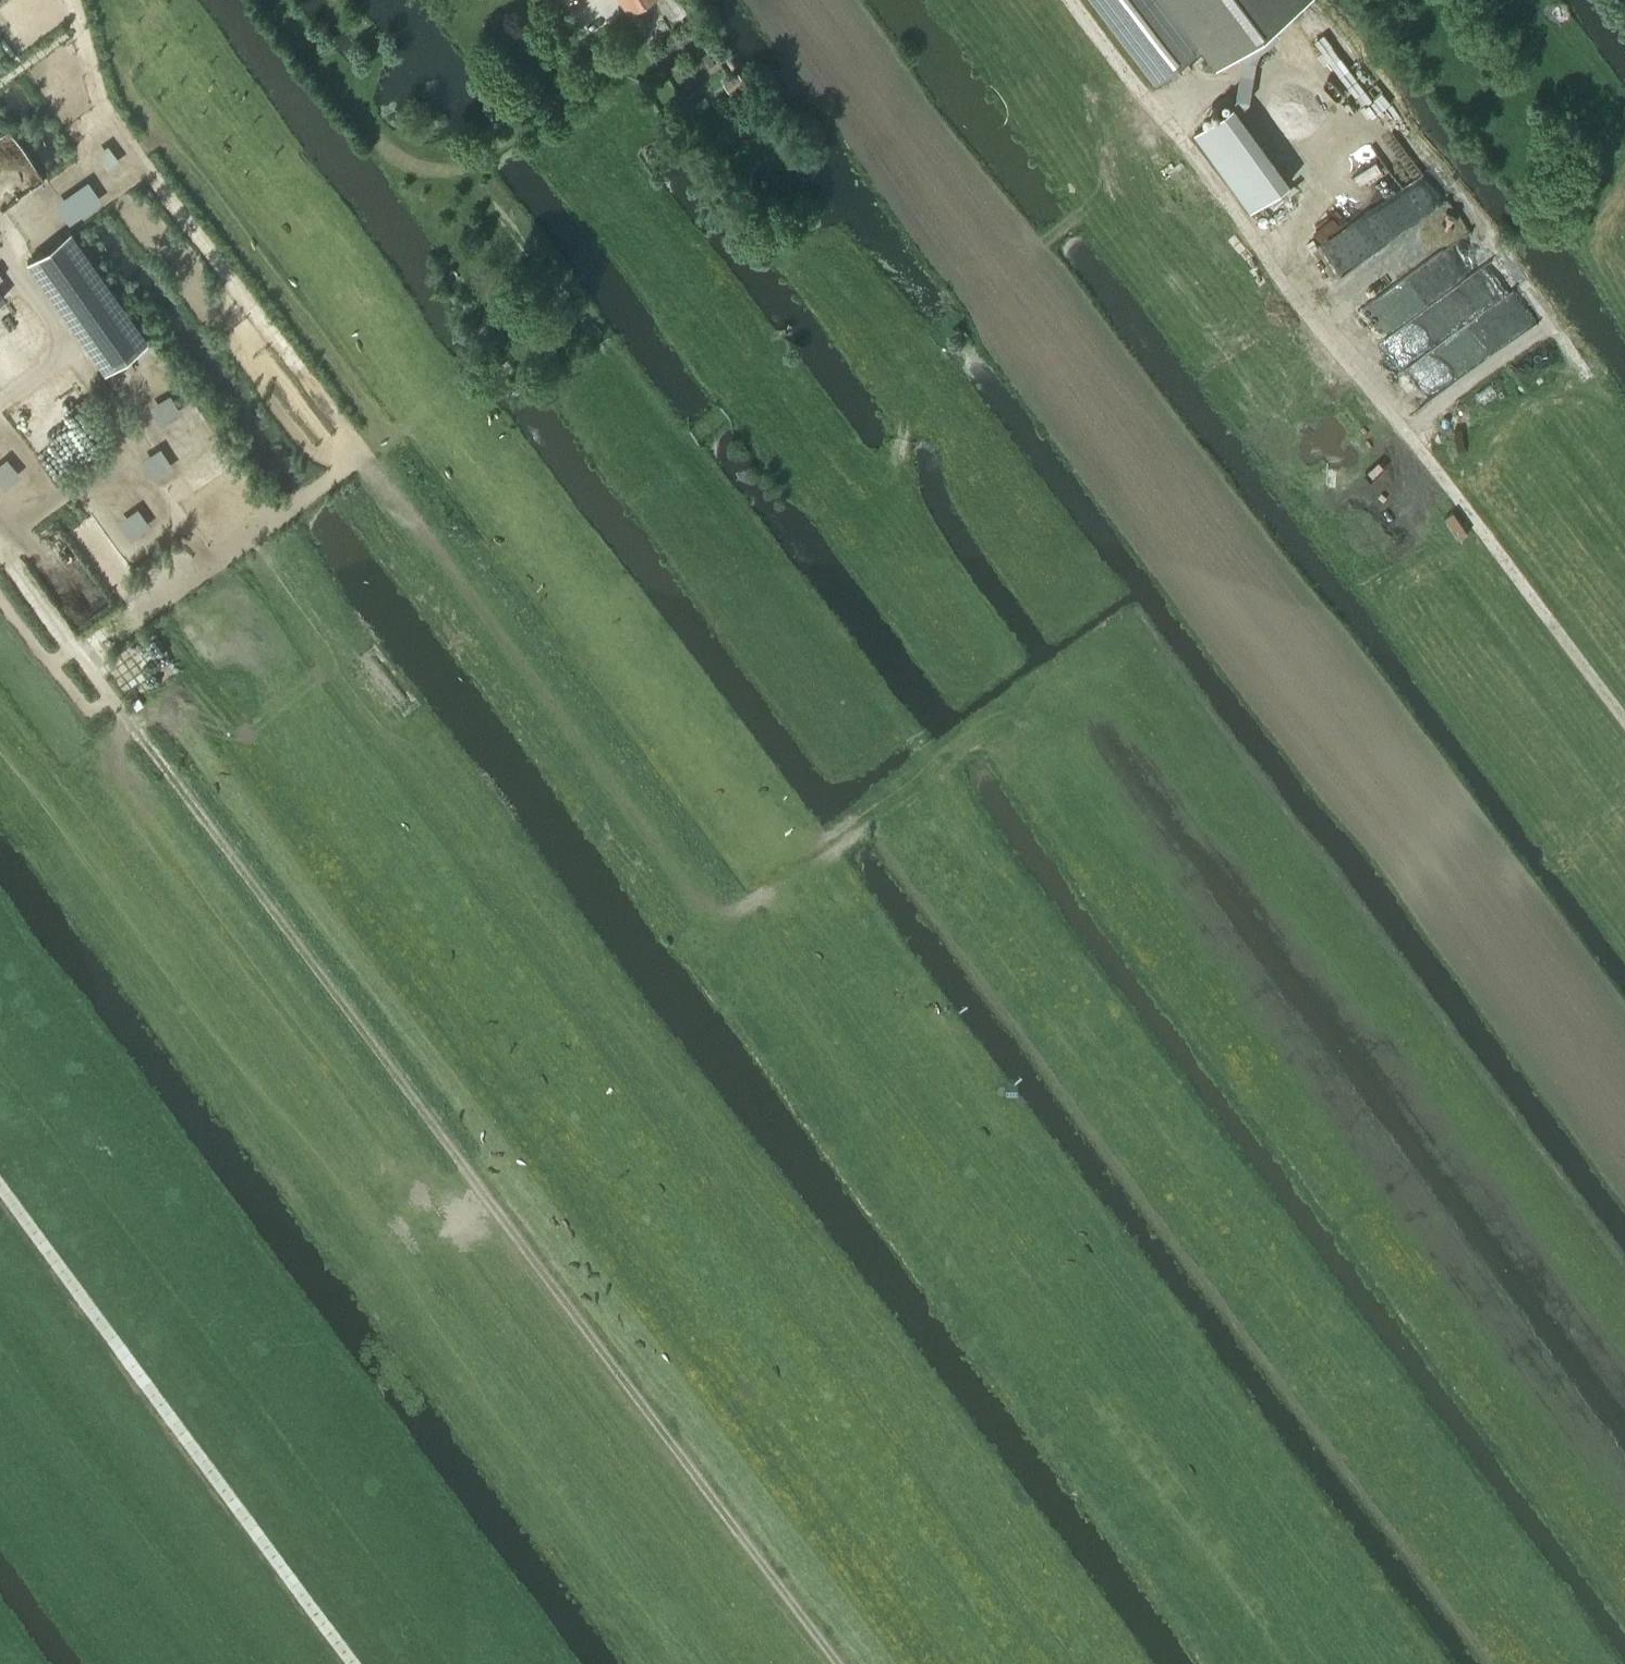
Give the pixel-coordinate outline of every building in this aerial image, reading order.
[(650,0),(620,0),(629,14),(650,0)] [(1301,0),(1096,0),(1156,80),(1204,44),(1218,63),(1301,0)] [(1291,178),(1234,102),(1195,131),(1252,207),(1253,207),(1291,178)] [(148,339),(70,228),(26,260),(104,371),(148,339)]
